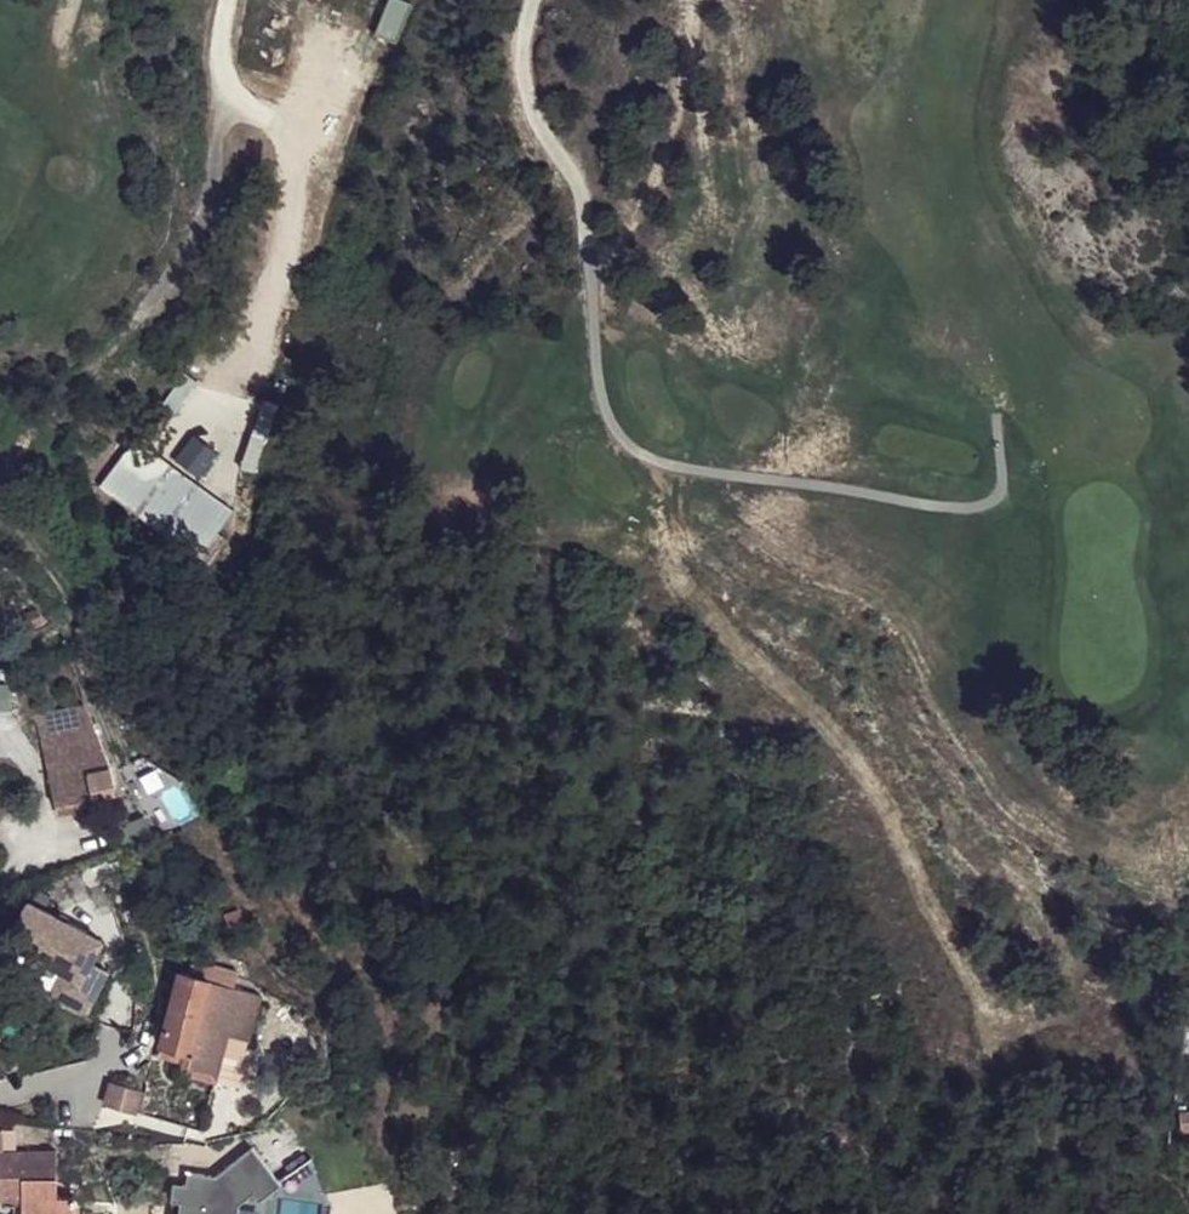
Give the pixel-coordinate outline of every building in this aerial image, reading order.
[(203,469),(220,445),(197,426),(179,450),(203,469)] [(201,553),(237,503),(148,435),(109,485),(201,553)] [(46,766),(101,751),(86,711),(37,722),(46,766)] [(87,766),(89,776),(110,770),(101,751),(46,766),(49,775),(87,766)] [(87,766),(49,775),(56,807),(93,798),(89,776),(87,766)] [(106,966),(89,957),(99,936),(25,903),(6,942),(51,963),(63,968),(53,990),(89,1007),(106,966)] [(63,968),(51,963),(41,984),(53,990),(63,968)] [(214,968),(210,983),(235,988),(238,972),(214,968)] [(210,983),(178,973),(159,1039),(162,1040),(189,1049),(200,1052),(221,1058),(228,1032),(240,990),(235,988),(210,983)] [(266,996),(240,990),(228,1032),(256,1039),(266,996)] [(189,1049),(162,1040),(158,1056),(184,1064),(183,1074),(194,1077),(200,1052),(189,1049)] [(221,1058),(200,1052),(194,1077),(207,1081),(216,1083),(221,1058)] [(221,1058),(216,1083),(241,1089),(247,1063),(221,1058)] [(137,1109),(141,1087),(109,1080),(104,1101),(137,1109)] [(54,1147),(4,1145),(0,1146),(0,1196),(13,1197),(22,1197),(56,1197),(54,1147)] [(276,1186),(281,1183),(252,1147),(216,1176),(187,1172),(186,1184),(182,1184),(180,1202),(179,1213),(273,1213),(276,1186)] [(180,1202),(182,1184),(173,1183),(171,1201),(180,1202)] [(13,1213),(22,1213),(22,1197),(13,1197),(13,1213)] [(22,1197),(22,1213),(74,1213),(74,1199),(56,1197),(22,1197)]
